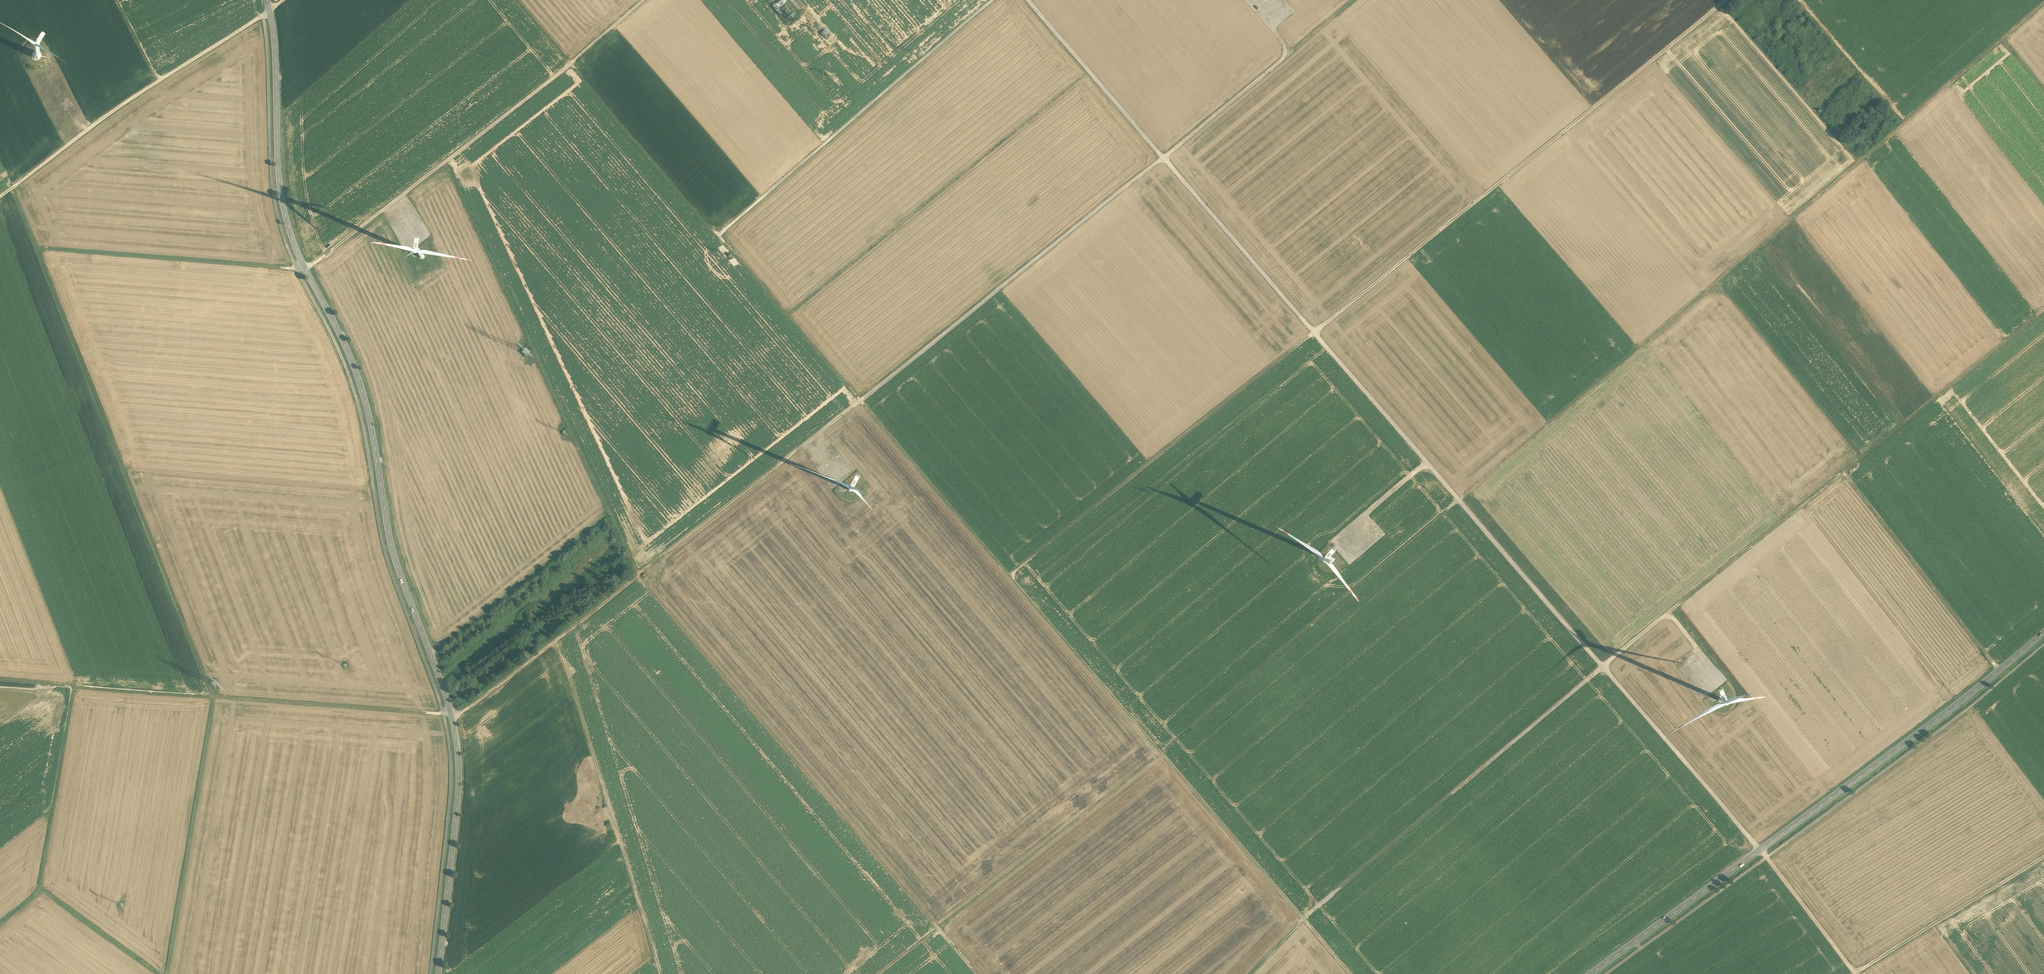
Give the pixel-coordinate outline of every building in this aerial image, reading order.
[(26,50),(29,53),(37,46),(34,43),(26,50)]
